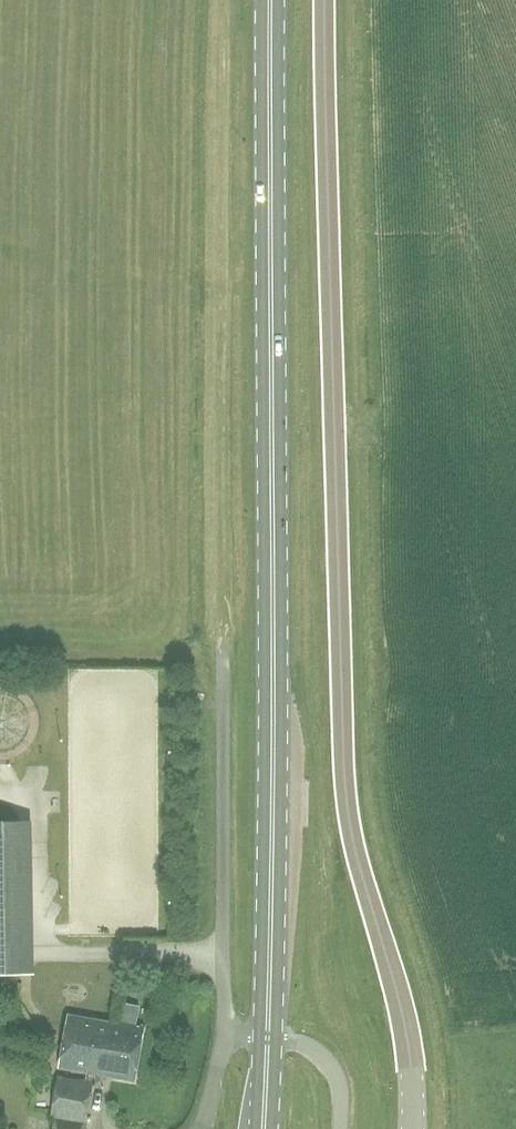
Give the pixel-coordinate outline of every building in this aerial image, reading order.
[(19,821),(0,821),(0,863),(19,862),(19,821)] [(20,973),(20,918),(0,918),(0,974),(20,973)] [(86,1071),(85,1079),(88,1080),(91,1081),(93,1072),(134,1079),(143,1026),(68,1014),(59,1067),(86,1071)] [(88,1080),(85,1079),(85,1080),(57,1075),(51,1115),(86,1121),(93,1081),(91,1081),(88,1080)]
